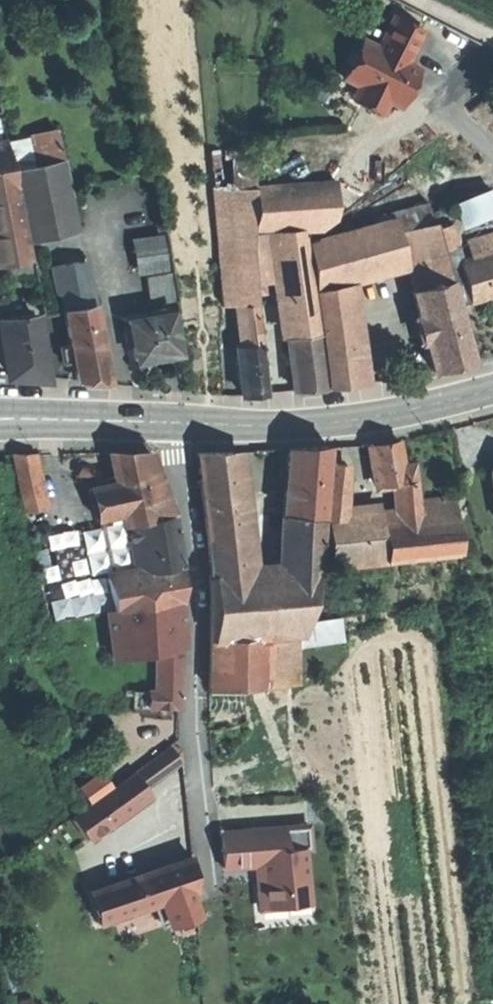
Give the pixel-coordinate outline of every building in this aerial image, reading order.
[(345,77),(359,84),(389,99),(401,105),(410,86),(420,67),(409,61),(425,29),(395,14),(379,46),(364,38),(345,77)] [(389,99),(359,84),(353,97),(382,111),(389,99)] [(30,134),(37,165),(62,160),(55,128),(30,134)] [(29,259),(5,141),(0,142),(0,265),(29,259)] [(255,189),(255,188),(258,148),(231,147),(232,189),(255,189)] [(62,160),(37,165),(14,170),(21,201),(19,201),(28,242),(74,231),(65,191),(69,190),(62,160)] [(334,216),(335,180),(255,188),(255,189),(252,232),(302,228),(302,229),(320,227),(334,216)] [(252,232),(255,189),(232,189),(211,191),(214,235),(216,235),(232,234),(252,234),(252,232)] [(453,204),(462,227),(492,215),(492,199),(490,191),(453,204)] [(391,212),(393,221),(396,232),(432,223),(427,203),(391,212)] [(339,284),(405,267),(396,232),(393,221),(308,243),(315,290),(339,284)] [(455,367),(472,362),(443,250),(437,229),(435,222),(432,223),(396,232),(405,267),(433,372),(455,367)] [(437,229),(443,250),(457,247),(451,225),(437,229)] [(308,278),(302,229),(302,228),(252,232),(252,234),(251,248),(256,304),(287,301),(285,281),(308,278)] [(492,250),(492,232),(465,242),(470,257),(492,250)] [(237,304),(232,234),(216,235),(221,306),(237,304)] [(240,346),(260,344),(256,304),(251,248),(252,234),(232,234),(237,304),(240,346)] [(136,271),(166,267),(162,236),(132,240),(136,271)] [(470,257),(457,262),(470,300),(492,292),(492,250),(470,257)] [(29,259),(0,265),(0,278),(31,271),(29,259)] [(63,311),(93,305),(84,262),(55,268),(63,311)] [(148,304),(175,299),(170,272),(143,277),(148,304)] [(291,337),(316,334),(310,278),(308,278),(285,281),(287,301),(291,337)] [(314,291),(327,388),(354,385),(339,284),(315,290),(314,291)] [(93,382),(107,384),(93,305),(63,311),(70,345),(73,362),(77,380),(93,382)] [(176,353),(168,313),(125,321),(133,362),(156,357),(176,353)] [(40,377),(31,314),(0,318),(0,322),(7,375),(25,376),(40,377)] [(308,390),(322,388),(316,334),(291,337),(287,337),(293,392),(308,390)] [(251,395),(265,393),(260,344),(240,346),(236,346),(241,396),(251,395)] [(64,363),(73,362),(70,345),(61,346),(64,363)] [(383,442),(370,444),(374,486),(396,483),(403,483),(401,465),(398,440),(383,442)] [(309,448),(288,449),(282,516),(287,516),(322,520),(327,447),(309,448)] [(128,452),(108,452),(113,475),(122,512),(124,524),(126,524),(172,514),(171,510),(149,453),(128,452)] [(32,453),(10,453),(17,486),(39,482),(32,453)] [(224,453),(197,453),(200,481),(209,554),(236,552),(224,453)] [(326,521),(341,519),(340,465),(336,465),(329,464),(326,521)] [(403,483),(396,483),(398,501),(417,499),(412,464),(401,465),(403,483)] [(122,512),(113,475),(105,476),(95,472),(92,480),(101,485),(91,487),(96,517),(122,512)] [(39,482),(17,486),(23,511),(44,507),(39,482)] [(398,501),(401,528),(457,522),(454,497),(417,501),(417,499),(398,501)] [(126,524),(130,546),(150,542),(155,568),(179,564),(172,514),(126,524)] [(330,553),(360,549),(385,546),(383,531),(381,514),(341,519),(326,521),(330,553)] [(318,560),(322,520),(287,516),(283,570),(289,569),(293,633),(298,633),(299,651),(300,645),(305,622),(318,560)] [(404,559),(460,553),(457,525),(457,522),(401,528),(404,559)] [(478,523),(457,525),(460,553),(481,551),(478,523)] [(362,564),(404,559),(401,528),(383,531),(385,546),(360,549),(362,564)] [(135,572),(155,568),(150,542),(130,546),(135,572)] [(236,552),(209,554),(210,564),(210,575),(239,573),(238,557),(236,552)] [(180,599),(179,564),(155,568),(135,572),(106,577),(112,610),(180,599)] [(210,642),(293,633),(289,569),(283,570),(239,573),(210,575),(210,642)] [(324,582),(315,580),(310,600),(319,602),(324,582)] [(52,614),(96,611),(95,593),(50,596),(52,614)] [(180,619),(180,599),(112,610),(107,610),(115,659),(155,652),(180,647),(180,619)] [(343,639),(340,617),(305,622),(300,645),(343,639)] [(299,683),(299,651),(298,633),(293,633),(210,642),(209,692),(299,683)] [(180,676),(180,647),(155,652),(154,691),(179,691),(180,676)] [(147,706),(147,691),(132,690),(131,712),(161,713),(161,718),(169,718),(169,707),(147,706)] [(179,707),(179,691),(154,691),(147,691),(147,706),(169,707),(179,707)] [(171,744),(133,771),(145,787),(182,760),(181,750),(171,744)] [(78,812),(72,816),(88,838),(111,823),(105,815),(117,807),(122,814),(150,794),(145,787),(133,771),(111,787),(89,802),(78,811),(78,812)] [(79,788),(89,802),(111,787),(101,773),(79,788)] [(117,807),(105,815),(111,823),(122,814),(117,807)] [(308,825),(220,833),(221,850),(223,868),(262,865),(264,881),(258,882),(260,908),(286,906),(285,892),(307,891),(304,849),(310,849),(308,825)] [(168,870),(88,895),(97,922),(169,897),(177,921),(197,915),(192,857),(166,865),(168,870)] [(87,891),(88,895),(168,870),(166,865),(87,891)] [(308,904),(307,891),(285,892),(286,906),(308,904)]
